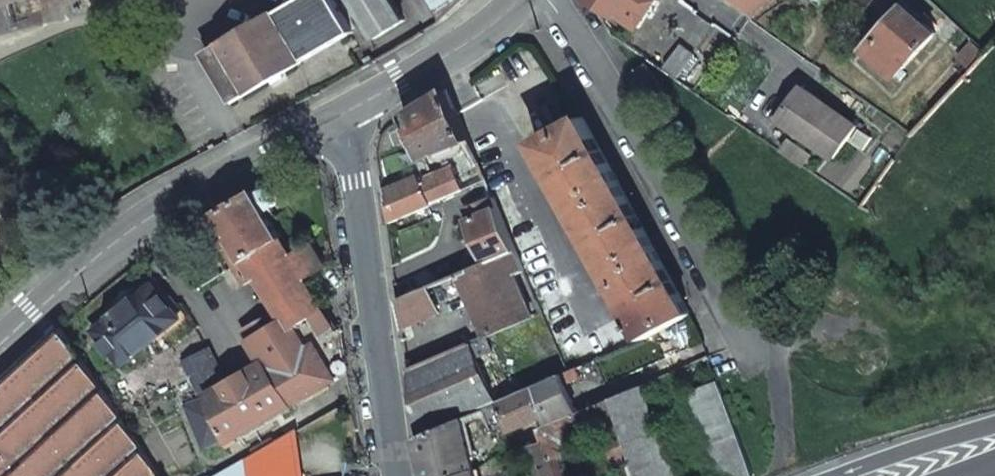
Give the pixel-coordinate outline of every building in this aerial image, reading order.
[(21,28),(18,17),(42,10),(41,0),(0,0),(0,33),(21,28)] [(123,9),(166,0),(121,0),(123,9)] [(297,1),(210,52),(237,100),(359,30),(341,0),(297,0),(297,1)] [(377,37),(407,20),(396,0),(355,0),(377,37)] [(472,0),(435,0),(447,20),(472,0)] [(616,13),(618,11),(640,25),(651,11),(653,12),(662,0),(599,0),(616,13)] [(753,14),(765,0),(737,0),(753,14)] [(909,7),(867,53),(896,79),(938,34),(909,7)] [(680,44),(666,66),(679,75),(694,53),(680,44)] [(974,68),(987,54),(975,45),(962,60),(974,68)] [(636,70),(650,96),(664,89),(650,63),(636,70)] [(799,92),(854,130),(859,125),(804,85),(799,92)] [(455,144),(472,137),(451,88),(407,116),(425,158),(443,150),(445,155),(458,149),(455,144)] [(834,158),(854,130),(799,92),(780,119),(834,158)] [(694,311),(585,116),(539,140),(554,168),(546,173),(552,185),(561,181),(589,232),(581,237),(588,250),(597,245),(625,297),(617,302),(624,315),(632,310),(647,336),(694,311)] [(490,180),(487,173),(475,178),(473,173),(462,177),(460,172),(456,174),(452,165),(430,169),(443,201),(490,180)] [(422,176),(385,191),(389,225),(434,205),(422,176)] [(261,275),(280,307),(281,307),(294,327),(327,307),(308,277),(329,265),(318,243),(296,255),(274,220),(279,217),(274,208),(278,205),(280,201),(280,197),(279,192),(275,190),(271,189),(266,190),(259,194),(257,191),(218,213),(230,232),(217,240),(216,241),(216,242),(215,245),(216,247),(217,249),(219,250),(221,251),(222,251),(223,251),(227,248),(238,268),(243,264),(253,280),(261,275)] [(490,261),(519,249),(497,196),(468,208),(490,261)] [(486,336),(534,316),(517,275),(528,270),(519,249),(490,261),(461,273),(486,336)] [(243,264),(238,268),(247,284),(253,280),(243,264)] [(124,362),(182,316),(156,282),(98,329),(124,362)] [(429,286),(399,298),(402,328),(440,312),(429,286)] [(257,424),(350,370),(343,317),(335,320),(327,307),(294,327),(308,348),(273,368),(267,359),(233,380),(212,349),(195,359),(231,447),(239,442),(243,448),(263,436),(257,424)] [(280,307),(246,327),(267,359),(273,368),(308,348),(294,327),(281,307),(280,307)] [(6,465),(14,475),(162,475),(64,327),(0,384),(0,471),(6,465)] [(497,401),(473,341),(407,368),(417,436),(465,415),(485,407),(497,401)] [(580,409),(565,372),(497,401),(501,410),(509,428),(545,414),(548,422),(580,409)] [(720,380),(691,389),(723,475),(734,475),(752,469),(720,380)] [(616,395),(632,459),(628,460),(633,474),(634,475),(678,475),(645,384),(616,395)] [(539,426),(544,440),(524,446),(533,475),(582,475),(572,444),(605,431),(615,465),(628,460),(632,459),(616,395),(580,409),(548,422),(539,426)] [(501,410),(497,401),(485,407),(489,416),(501,410)] [(417,436),(425,475),(457,475),(477,469),(465,415),(417,436)] [(304,473),(297,430),(251,457),(254,475),(277,475),(304,473)] [(512,444),(510,439),(493,445),(497,455),(514,449),(512,444)] [(251,457),(216,475),(254,475),(251,457)] [(517,467),(504,473),(505,475),(521,475),(517,467)]
